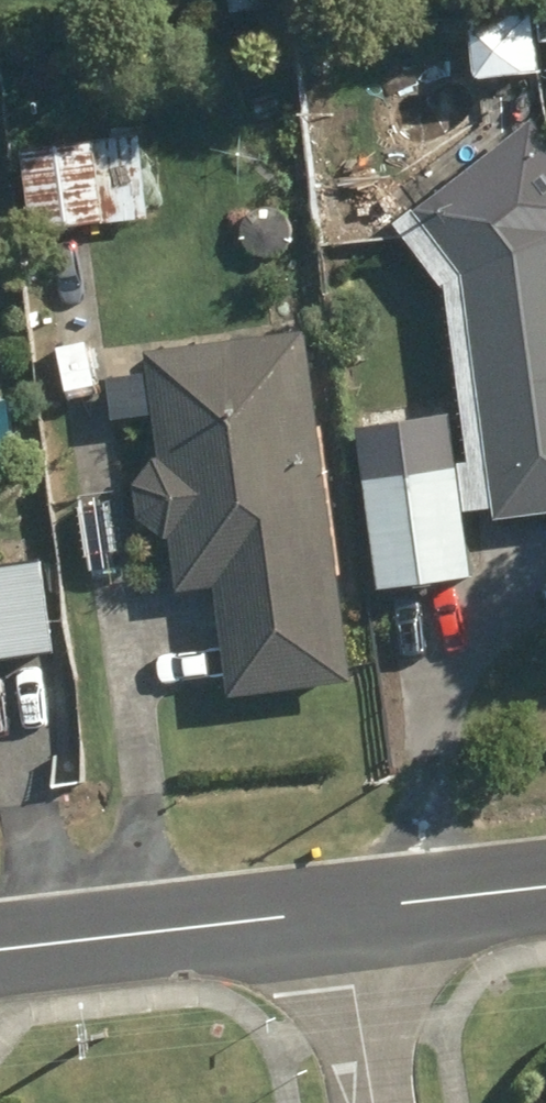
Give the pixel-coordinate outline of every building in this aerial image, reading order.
[(241,12),(274,11),(273,0),(241,0),(241,12)] [(487,19),(491,79),(545,75),(545,15),(487,19)] [(34,150),(42,231),(159,219),(150,137),(34,150)] [(532,147),(525,138),(429,207),(485,285),(514,518),(545,514),(545,137),(532,147)] [(168,461),(149,486),(154,524),(177,542),(186,540),(193,591),(231,586),(246,697),(369,681),(322,330),(159,352),(174,461),(168,461)] [(471,462),(376,476),(394,590),(488,575),(471,462)] [(0,569),(0,663),(70,653),(56,561),(0,569)]
